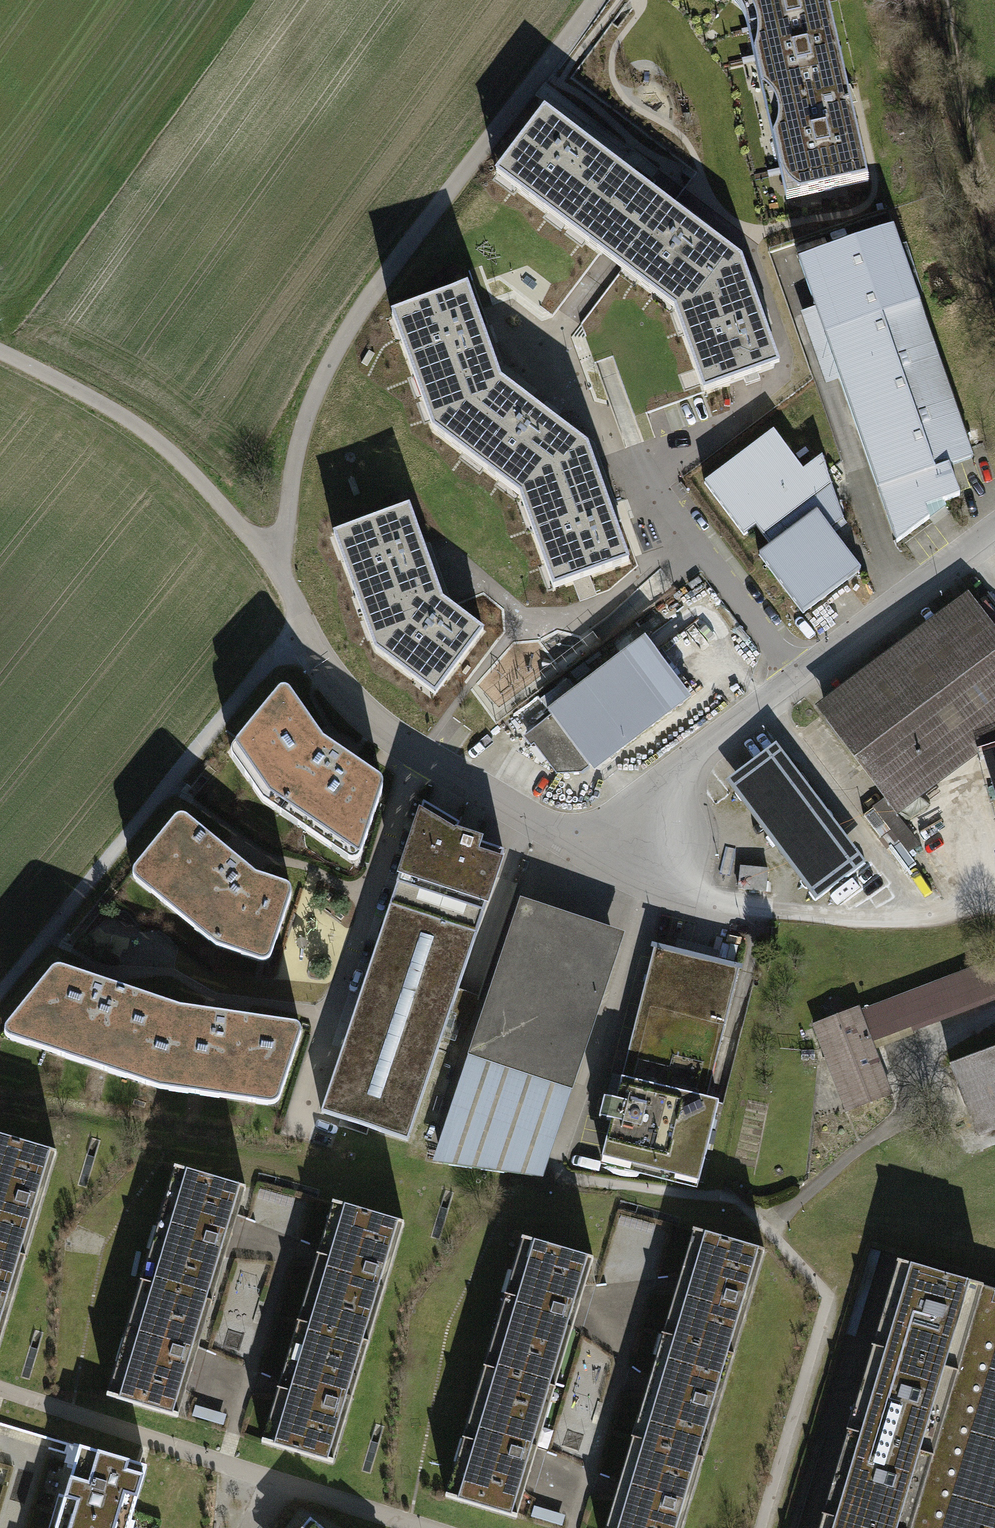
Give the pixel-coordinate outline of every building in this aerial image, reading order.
[(866,182),(824,0),(731,0),(741,7),(787,200),(866,182)] [(741,264),(545,115),(499,177),(675,311),(705,392),(778,369),(741,264)] [(895,234),(801,266),(897,544),(928,521),(924,509),(957,498),(946,467),(971,459),(895,234)] [(626,568),(586,456),(500,390),(466,293),(394,318),(436,437),(521,501),(554,593),(626,568)] [(805,473),(777,434),(704,487),(743,540),(757,530),(770,548),(758,559),(804,621),(866,576),(838,538),(852,529),(846,523),(824,458),(805,473)] [(406,513),(335,537),(377,653),(433,695),(477,636),(438,607),(406,513)] [(975,605),(826,715),(896,809),(994,736),(994,632),(975,605)] [(547,709),(589,765),(689,691),(648,635),(547,709)] [(355,859),(384,781),(321,740),(286,685),(233,750),(269,801),(355,859)] [(780,751),(733,786),(816,898),(863,863),(780,751)] [(986,759),(994,789),(994,756),(986,759)] [(323,1111),(408,1138),(504,850),(483,843),(485,838),(459,829),(423,807),(323,1111)] [(267,959),(291,888),(262,877),(186,819),(138,877),(222,944),(267,959)] [(767,869),(741,866),(739,888),(765,891),(767,869)] [(623,939),(524,905),(435,1165),(539,1178),(623,939)] [(744,970),(655,948),(602,1163),(691,1185),(744,970)] [(815,1030),(845,1108),(889,1091),(871,1046),(994,998),(994,960),(815,1030)] [(58,970),(5,1033),(158,1088),(278,1102),(301,1027),(191,1013),(58,970)] [(949,1070),(976,1142),(994,1135),(994,1052),(949,1070)] [(0,1135),(0,1337),(56,1152),(0,1135)] [(236,1173),(166,1154),(103,1384),(173,1403),(236,1173)] [(397,1208),(329,1188),(258,1430),(326,1450),(397,1208)] [(689,1215),(597,1527),(674,1527),(760,1235),(689,1215)] [(588,1246),(515,1225),(438,1484),(511,1506),(588,1246)] [(877,1251),(797,1527),(994,1527),(994,1285),(877,1251)] [(152,1465),(84,1445),(60,1527),(134,1527),(152,1465)] [(307,1512),(292,1527),(326,1527),(307,1512)]
